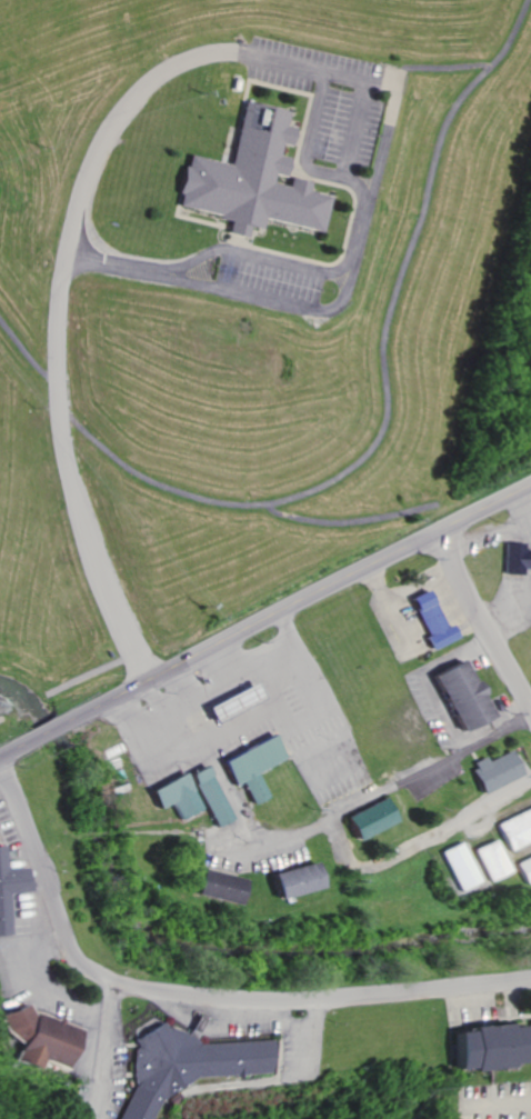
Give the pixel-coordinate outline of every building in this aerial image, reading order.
[(244,100),(289,112),(287,124),(294,126),(291,143),(283,143),(280,154),(289,158),(285,178),(273,174),(273,182),(288,186),(291,177),(311,182),(310,190),(329,198),(321,234),(264,218),(262,230),(219,220),(220,214),(179,206),(189,154),(231,163),(244,100)] [(527,573),(528,545),(500,544),(499,573),(527,573)] [(409,595),(433,642),(455,631),(450,620),(444,622),(425,586),(409,595)] [(424,674),(454,730),(485,713),(455,657),(424,674)] [(202,707),(209,722),(261,696),(253,681),(202,707)] [(218,759),(231,782),(238,779),(251,802),(264,795),(250,767),(279,751),(268,731),(218,759)] [(475,792),(515,774),(504,750),(481,760),(480,758),(463,766),(475,792)] [(187,770),(217,825),(231,817),(201,762),(187,770)] [(148,788),(159,807),(169,800),(178,817),(200,805),(180,770),(148,788)] [(348,837),(389,822),(380,797),(338,813),(348,837)] [(504,850),(530,839),(530,806),(493,820),(504,850)] [(470,848),(486,881),(509,870),(493,837),(470,848)] [(436,851),(456,891),(478,880),(458,840),(436,851)] [(520,883),(530,878),(530,853),(511,861),(520,883)] [(264,871),(270,897),(314,887),(308,861),(264,871)] [(188,892),(231,903),(238,879),(194,867),(188,892)] [(73,1025),(7,1006),(0,1028),(0,1034),(18,1039),(12,1061),(35,1068),(37,1060),(61,1067),(73,1025)] [(268,1039),(195,1043),(191,1037),(191,1028),(182,1032),(166,1026),(159,1026),(156,1021),(126,1037),(131,1045),(129,1049),(130,1076),(133,1081),(117,1118),(154,1118),(163,1096),(200,1076),(269,1073),(268,1039)] [(518,1064),(515,1024),(499,1025),(499,1023),(445,1027),(448,1068),(470,1066),(470,1068),(518,1064)]
